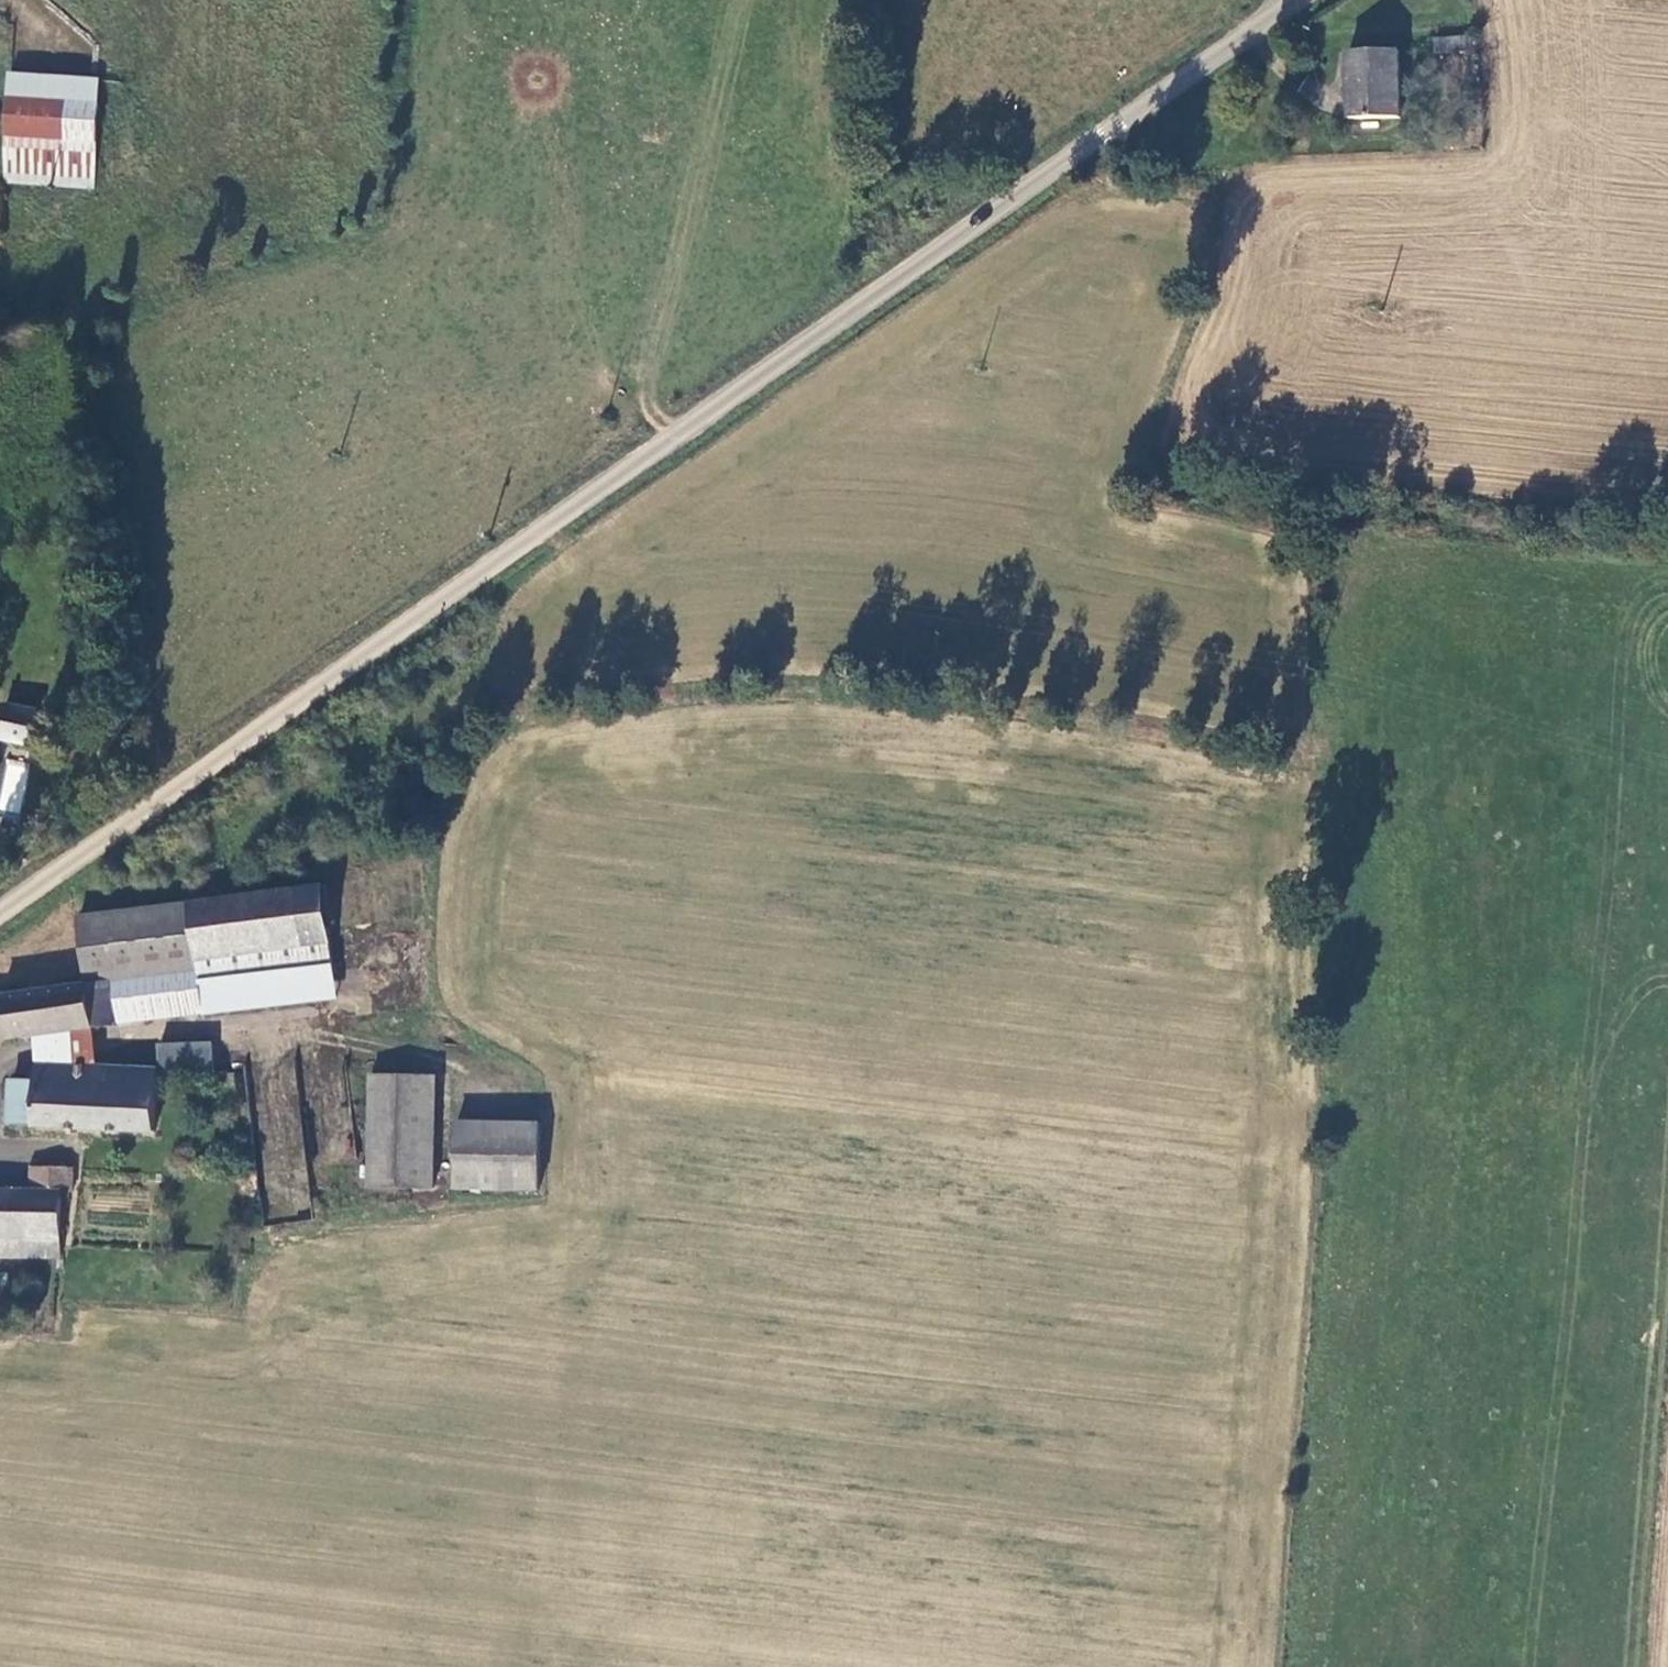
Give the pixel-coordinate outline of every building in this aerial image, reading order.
[(1341,119),(1395,115),(1390,49),(1336,53),(1341,119)] [(0,80),(0,192),(81,195),(85,87),(0,80)] [(22,745),(29,713),(0,707),(0,742),(22,745)] [(0,793),(0,810),(19,814),(28,762),(6,758),(0,793)] [(103,1023),(323,994),(309,884),(65,914),(73,985),(100,980),(103,1023)] [(103,1023),(100,980),(73,985),(0,996),(0,1036),(25,1033),(75,1026),(103,1023)] [(77,1065),(75,1026),(25,1033),(25,1063),(77,1065)] [(198,1039),(145,1041),(146,1070),(199,1068),(198,1039)] [(77,1065),(25,1063),(25,1078),(0,1079),(0,1118),(139,1126),(142,1067),(77,1065)] [(424,1078),(359,1075),(353,1186),(418,1190),(424,1078)] [(443,1125),(440,1191),(524,1195),(527,1129),(443,1125)] [(42,1254),(42,1193),(49,1193),(49,1184),(58,1184),(58,1164),(16,1163),(16,1185),(0,1185),(0,1229),(12,1229),(12,1254),(42,1254)] [(12,1254),(12,1229),(0,1229),(0,1254),(12,1254)]
